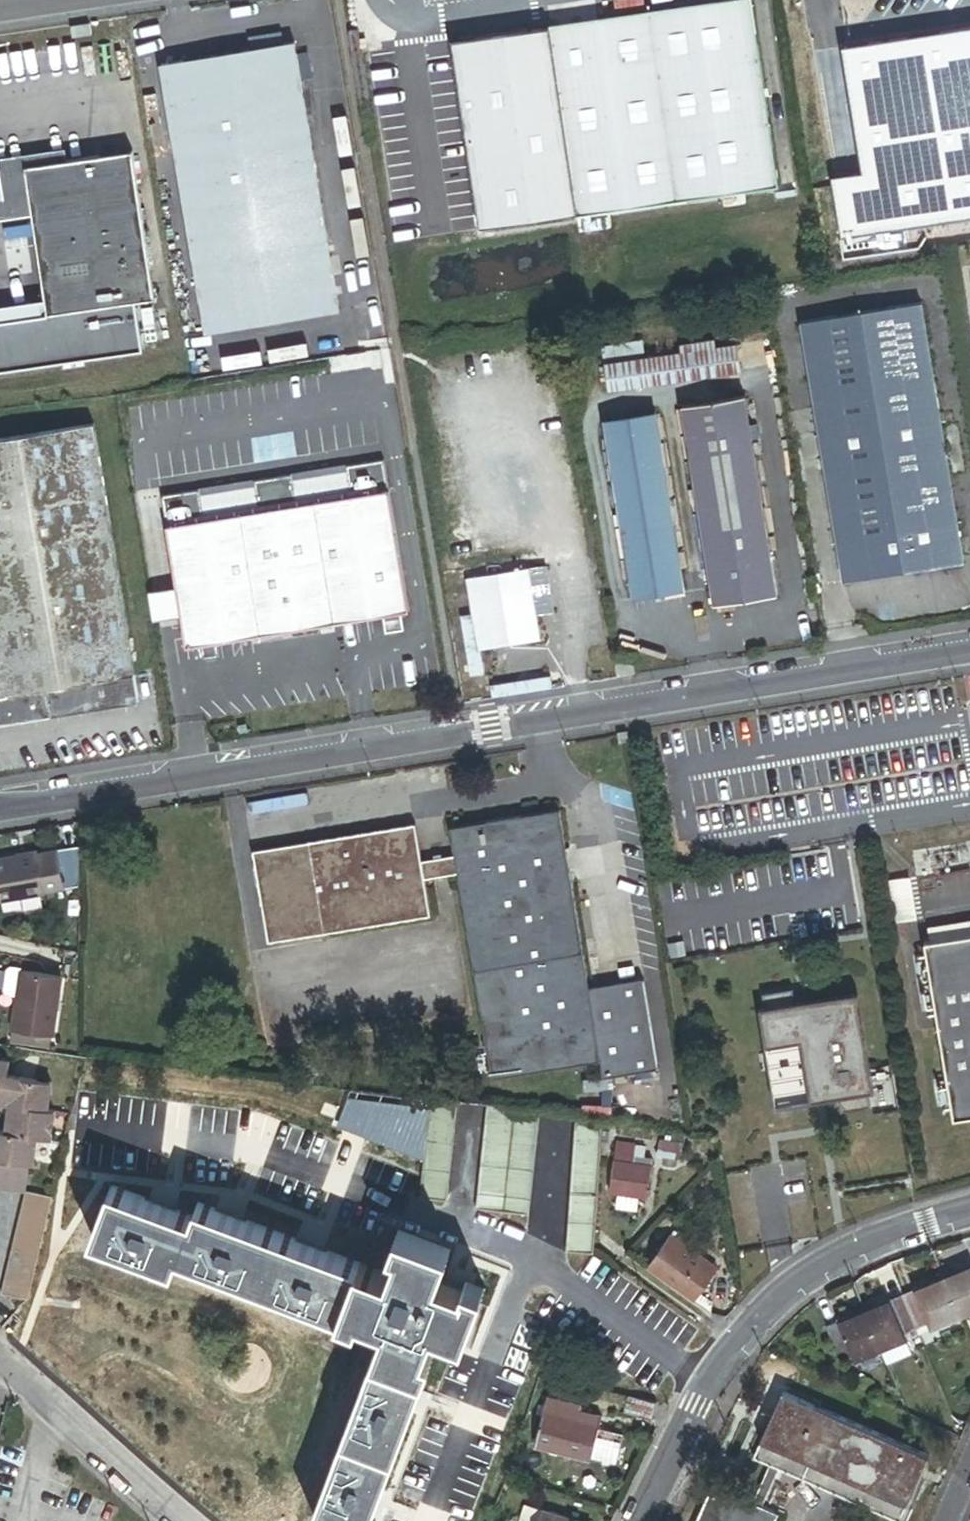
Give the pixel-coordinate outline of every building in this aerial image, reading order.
[(549,27),(577,218),(780,188),(752,0),(732,0),(549,27)] [(839,48),(860,173),(831,178),(841,238),(969,216),(969,26),(839,48)] [(540,27),(523,30),(528,60),(545,58),(540,27)] [(254,36),(256,49),(284,45),(281,32),(254,36)] [(339,311),(294,43),(284,45),(256,49),(163,65),(208,333),(339,311)] [(32,216),(44,298),(47,316),(142,301),(154,300),(132,157),(99,162),(99,156),(27,167),(26,159),(0,163),(0,221),(32,216)] [(0,324),(0,370),(146,351),(142,301),(0,324)] [(922,302),(800,322),(843,584),(965,564),(922,302)] [(680,346),(681,353),(717,348),(715,340),(680,346)] [(605,365),(640,360),(638,344),(603,350),(605,365)] [(741,369),(737,344),(717,348),(681,353),(640,360),(605,365),(609,390),(741,369)] [(747,398),(684,408),(715,606),(778,596),(747,398)] [(604,424),(632,604),(685,595),(657,416),(604,424)] [(93,425),(0,440),(0,726),(139,703),(93,425)] [(408,612),(388,491),(168,528),(188,648),(408,612)] [(540,641),(528,570),(469,580),(480,651),(540,641)] [(620,744),(630,742),(629,733),(619,735),(620,744)] [(659,1071),(644,982),(590,991),(559,811),(450,830),(454,857),(423,862),(417,825),(253,853),(269,944),(431,916),(425,881),(456,875),(492,1081),(602,1062),(605,1080),(659,1071)] [(0,854),(0,895),(83,883),(77,843),(0,854)] [(926,944),(955,1121),(969,1119),(969,936),(926,944)] [(11,992),(23,994),(27,968),(27,964),(16,962),(12,966),(9,988),(11,992)] [(67,974),(27,968),(23,994),(18,1027),(58,1033),(67,974)] [(857,991),(762,1005),(775,1106),(874,1088),(857,991)] [(18,1027),(16,1038),(57,1044),(58,1033),(18,1027)] [(0,1054),(0,1102),(3,1102),(7,1070),(9,1055),(0,1054)] [(9,1103),(47,1108),(51,1079),(21,1075),(22,1072),(7,1070),(3,1102),(9,1103)] [(458,1104),(431,1101),(420,1201),(448,1204),(458,1104)] [(9,1103),(6,1130),(36,1134),(51,1136),(54,1109),(47,1108),(9,1103)] [(541,1114),(487,1109),(477,1211),(530,1217),(541,1114)] [(595,1252),(603,1125),(576,1123),(567,1254),(594,1256),(595,1252)] [(4,1158),(17,1159),(14,1186),(24,1187),(28,1161),(32,1161),(36,1134),(6,1130),(0,1130),(0,1157),(4,1158)] [(683,1144),(651,1141),(650,1146),(659,1147),(658,1158),(675,1160),(675,1154),(682,1155),(683,1144)] [(611,1194),(620,1195),(634,1197),(648,1198),(652,1161),(633,1159),(635,1147),(618,1145),(616,1162),(614,1162),(611,1194)] [(17,1159),(4,1158),(0,1184),(14,1186),(17,1159)] [(54,1192),(27,1187),(25,1200),(52,1206),(54,1192)] [(483,1290),(466,1284),(464,1290),(439,1280),(450,1251),(399,1232),(393,1249),(399,1252),(390,1278),(198,1206),(193,1219),(112,1188),(93,1238),(174,1269),(179,1256),(358,1323),(360,1317),(385,1326),(314,1517),(324,1520),(370,1520),(431,1358),(425,1356),(435,1330),(464,1341),(483,1290)] [(634,1197),(620,1195),(618,1204),(633,1206),(634,1197)] [(52,1206),(25,1200),(22,1213),(49,1218),(52,1206)] [(49,1218),(22,1213),(19,1226),(46,1231),(49,1218)] [(46,1231),(19,1226),(17,1239),(44,1245),(46,1231)] [(44,1245),(17,1239),(14,1252),(41,1258),(44,1245)] [(718,1273),(671,1239),(648,1271),(695,1305),(718,1273)] [(41,1258),(14,1252),(12,1265),(39,1271),(41,1258)] [(39,1271),(12,1265),(9,1278),(36,1283),(39,1271)] [(959,1321),(969,1317),(969,1269),(942,1281),(959,1321)] [(36,1283),(9,1278),(6,1291),(33,1297),(36,1283)] [(928,1334),(959,1321),(942,1281),(899,1298),(913,1333),(926,1327),(928,1334)] [(913,1333),(899,1298),(860,1315),(877,1356),(903,1345),(904,1345),(901,1338),(913,1333)] [(852,1366),(877,1356),(860,1315),(822,1330),(836,1365),(849,1359),(852,1366)] [(903,1345),(877,1356),(882,1370),(908,1359),(903,1345)] [(845,1427),(781,1398),(769,1424),(776,1427),(770,1441),(762,1438),(751,1464),(768,1472),(751,1510),(709,1492),(696,1520),(774,1520),(761,1515),(778,1476),(816,1493),(845,1427)] [(590,1461),(600,1418),(580,1413),(581,1408),(546,1401),(535,1449),(590,1461)] [(776,1427),(769,1424),(762,1438),(770,1441),(776,1427)] [(845,1427),(816,1493),(879,1520),(902,1520),(906,1512),(912,1515),(924,1488),(918,1486),(928,1463),(845,1427)] [(524,1507),(520,1520),(574,1520),(524,1507)]
